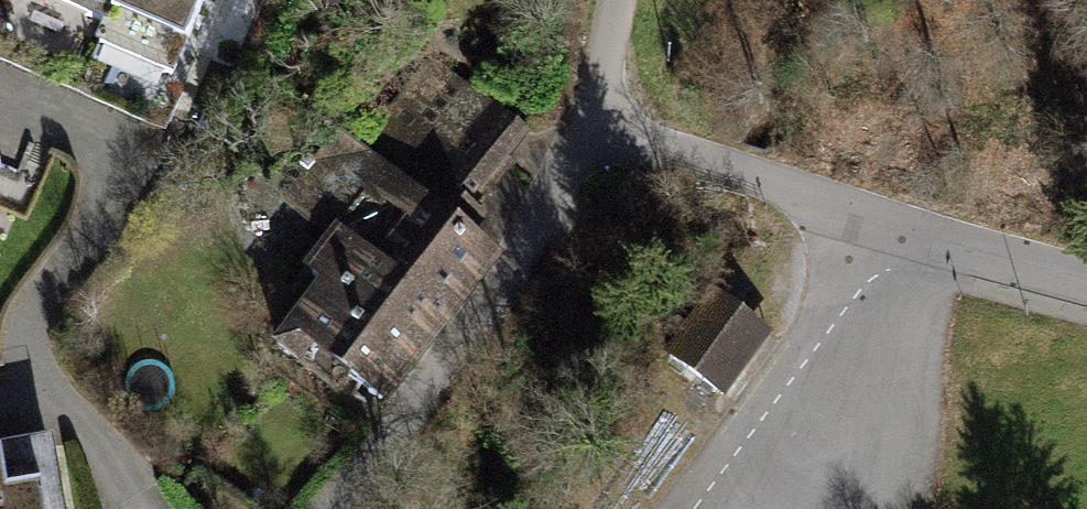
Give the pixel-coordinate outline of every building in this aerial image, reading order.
[(97,21),(88,39),(168,75),(200,0),(46,0),(97,21)] [(528,129),(427,56),(358,143),(474,234),(486,215),(479,210),(514,165),(505,158),(528,129)] [(314,231),(292,261),(311,279),(265,341),(295,366),(309,348),(385,405),(501,255),(474,234),(358,143),(326,118),(266,193),(314,231)] [(768,331),(714,292),(669,355),(723,394),(768,331)] [(44,439),(0,446),(0,508),(56,508),(44,439)]
